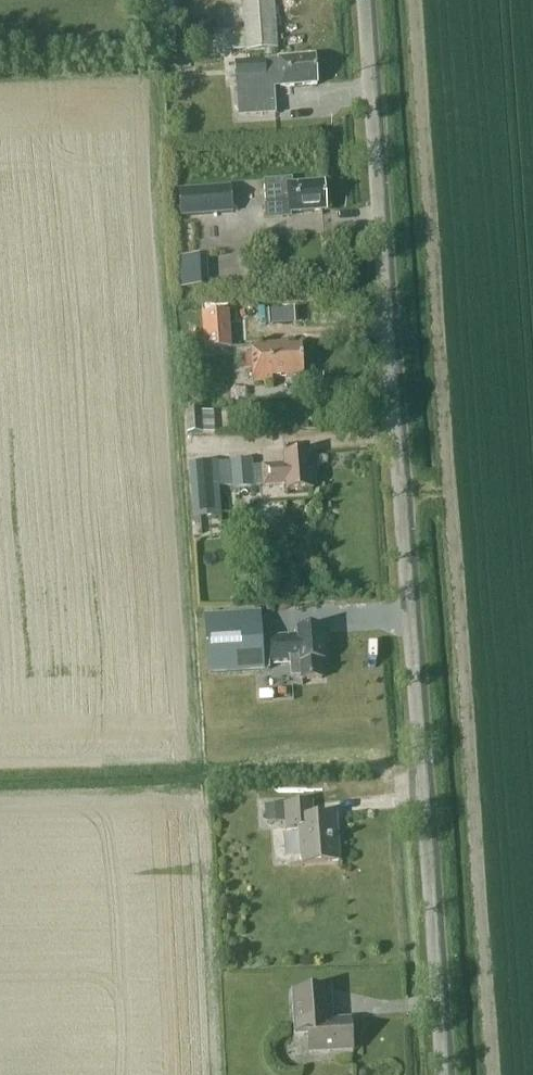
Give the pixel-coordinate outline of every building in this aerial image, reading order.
[(277,50),(274,0),(243,0),(245,30),(247,50),(247,52),(277,50)] [(247,50),(245,30),(202,33),(204,53),(247,50)] [(315,56),(265,60),(235,62),(236,80),(239,117),(276,114),(275,88),(317,85),(315,56)] [(290,218),(289,213),(326,211),(324,183),(288,185),(287,180),(265,181),(267,203),(264,203),(266,220),(290,218)] [(181,218),(233,213),(231,186),(178,190),(181,218)] [(184,258),(185,288),(212,287),(211,257),(184,258)] [(201,305),(204,350),(231,347),(228,303),(201,305)] [(272,378),(304,376),(302,347),(288,348),(288,344),(251,347),(252,358),(242,359),(242,367),(252,366),(254,383),(272,381),(272,378)] [(185,408),(187,435),(215,432),(213,412),(201,413),(201,407),(185,408)] [(233,489),(265,487),(286,485),(286,492),(312,490),(310,453),(284,455),(284,465),(252,467),(252,460),(230,462),(216,464),(216,463),(190,466),(194,518),(220,516),(218,487),(233,486),(233,489)] [(298,629),(298,636),(230,640),(229,623),(202,626),(205,667),(217,667),(217,669),(286,664),(287,679),(297,678),(297,681),(322,679),(321,662),(325,662),(322,627),(298,629)] [(263,698),(280,698),(279,683),(271,684),(271,666),(262,667),(263,698)] [(313,818),(312,803),(284,805),(286,829),(299,828),(302,865),(339,862),(336,816),(313,818)] [(284,822),(282,805),(266,806),(267,823),(284,822)] [(323,1023),(322,1005),(321,990),(292,992),(295,1037),(309,1036),(310,1053),(353,1050),(351,1021),(323,1023)]
